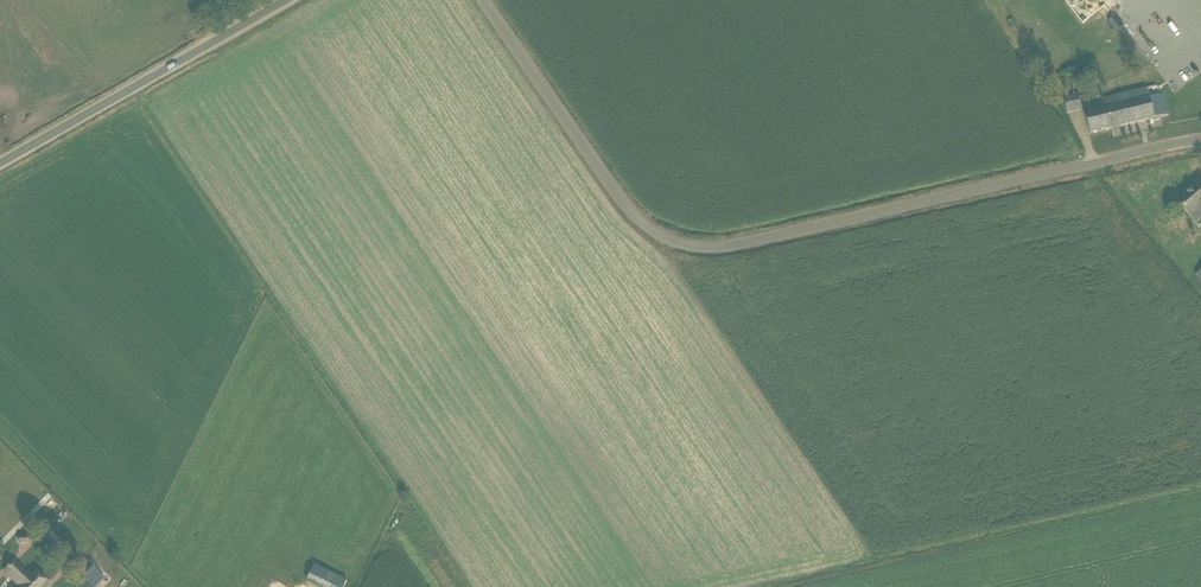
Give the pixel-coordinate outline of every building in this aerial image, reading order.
[(1114,16),(1107,22),(1115,32),(1122,27),(1114,16)] [(1104,108),(1085,113),(1087,124),(1090,134),(1169,115),(1167,111),(1166,104),(1164,95),(1158,96),(1148,98),(1146,88),(1102,99),(1104,108)] [(1191,191),(1178,203),(1191,218),(1200,209),(1200,187),(1198,183),(1189,190),(1191,191)] [(11,549),(10,553),(12,556),(18,557),(21,556),(22,552),(20,550),(14,548),(11,549)] [(340,578),(343,570),(319,558),(319,559),(307,583),(315,586),(345,586),(347,583),(348,582),(340,578)] [(89,582),(98,573),(83,559),(78,564),(83,570),(80,574),(89,582)] [(46,586),(33,572),(29,576),(13,562),(3,573),(19,586),(45,586),(46,586)]
